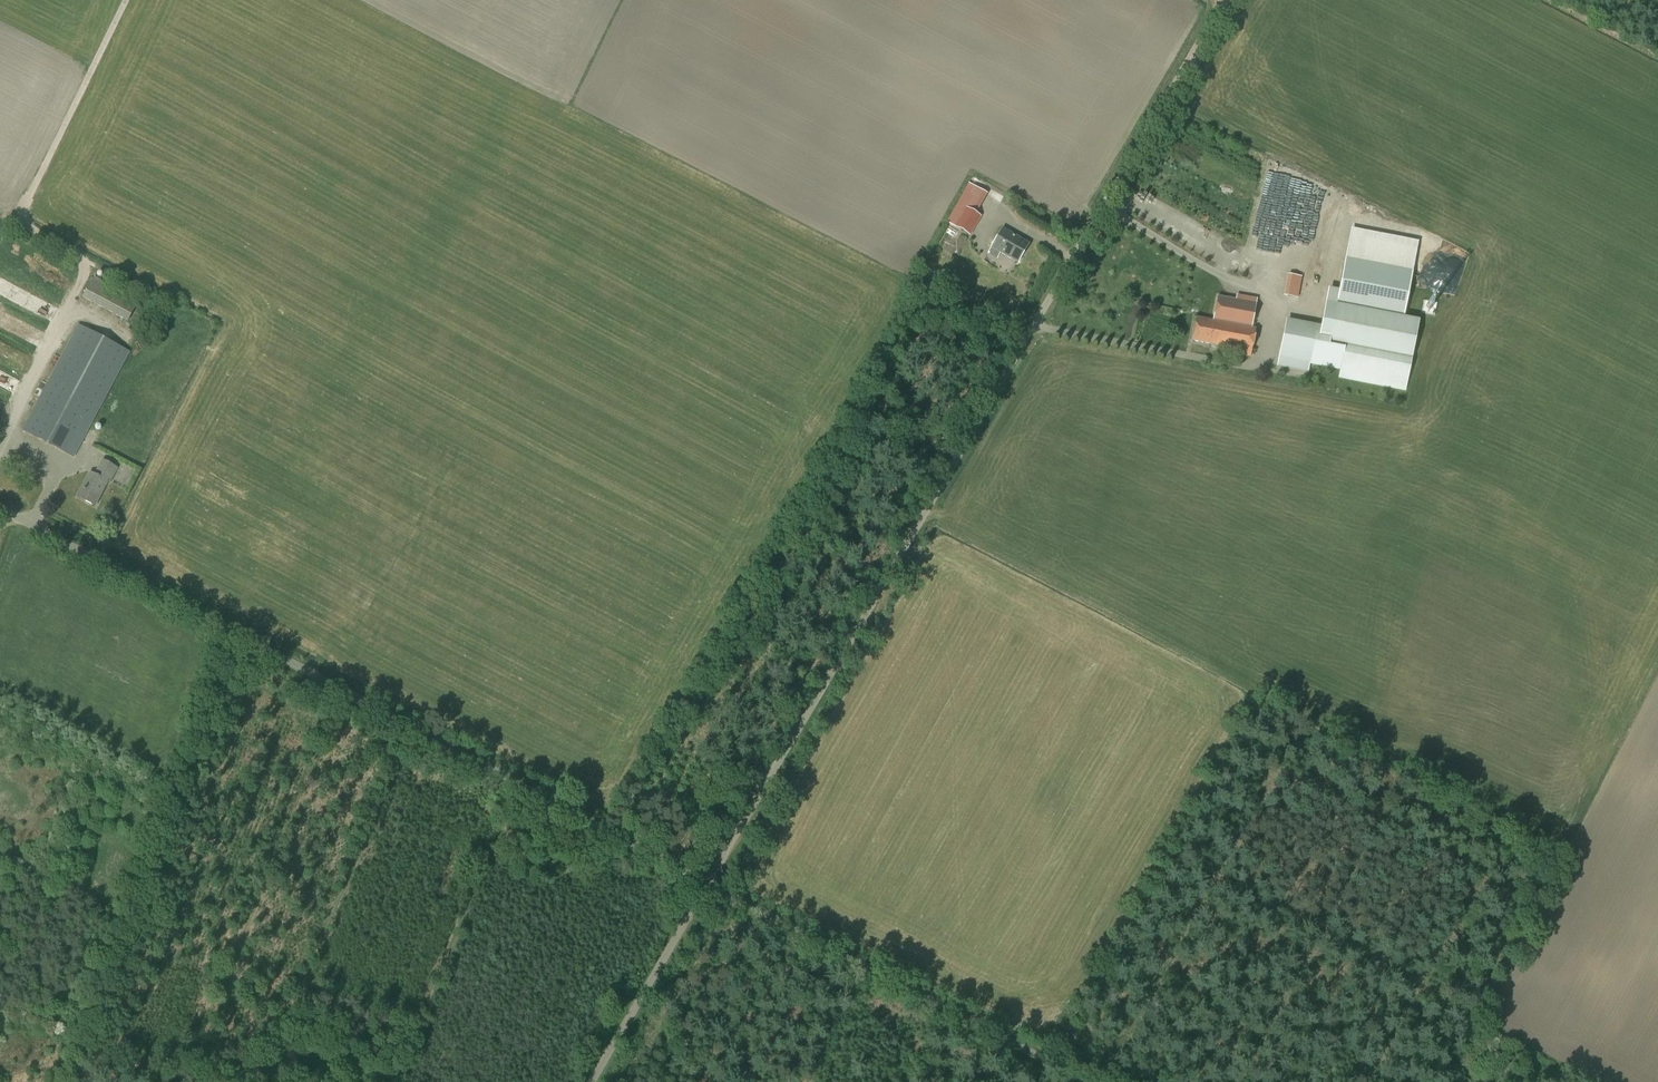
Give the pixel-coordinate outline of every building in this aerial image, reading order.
[(987,194),(969,183),(947,222),(970,236),(981,216),(976,213),(987,194)] [(1416,267),(1421,238),(1354,227),(1349,255),(1375,259),(1377,248),(1389,250),(1388,252),(1392,253),(1390,263),(1416,267)] [(987,253),(997,259),(1000,253),(1018,263),(1029,243),(1002,228),(987,253)] [(1284,321),(1278,354),(1276,366),(1308,372),(1310,365),(1340,370),(1339,378),(1406,391),(1419,321),(1404,318),(1413,272),(1345,259),(1339,290),(1328,288),(1321,327),(1284,321)] [(1297,299),(1301,277),(1288,274),(1284,296),(1297,299)] [(83,298),(128,322),(139,301),(94,277),(83,298)] [(1192,341),(1211,345),(1220,346),(1219,351),(1250,357),(1256,328),(1251,328),(1256,303),(1236,299),(1218,296),(1213,321),(1196,317),(1192,341)] [(22,430),(74,458),(130,351),(78,323),(22,430)] [(102,460),(95,475),(90,473),(77,496),(95,506),(108,481),(110,482),(117,467),(102,460)]
